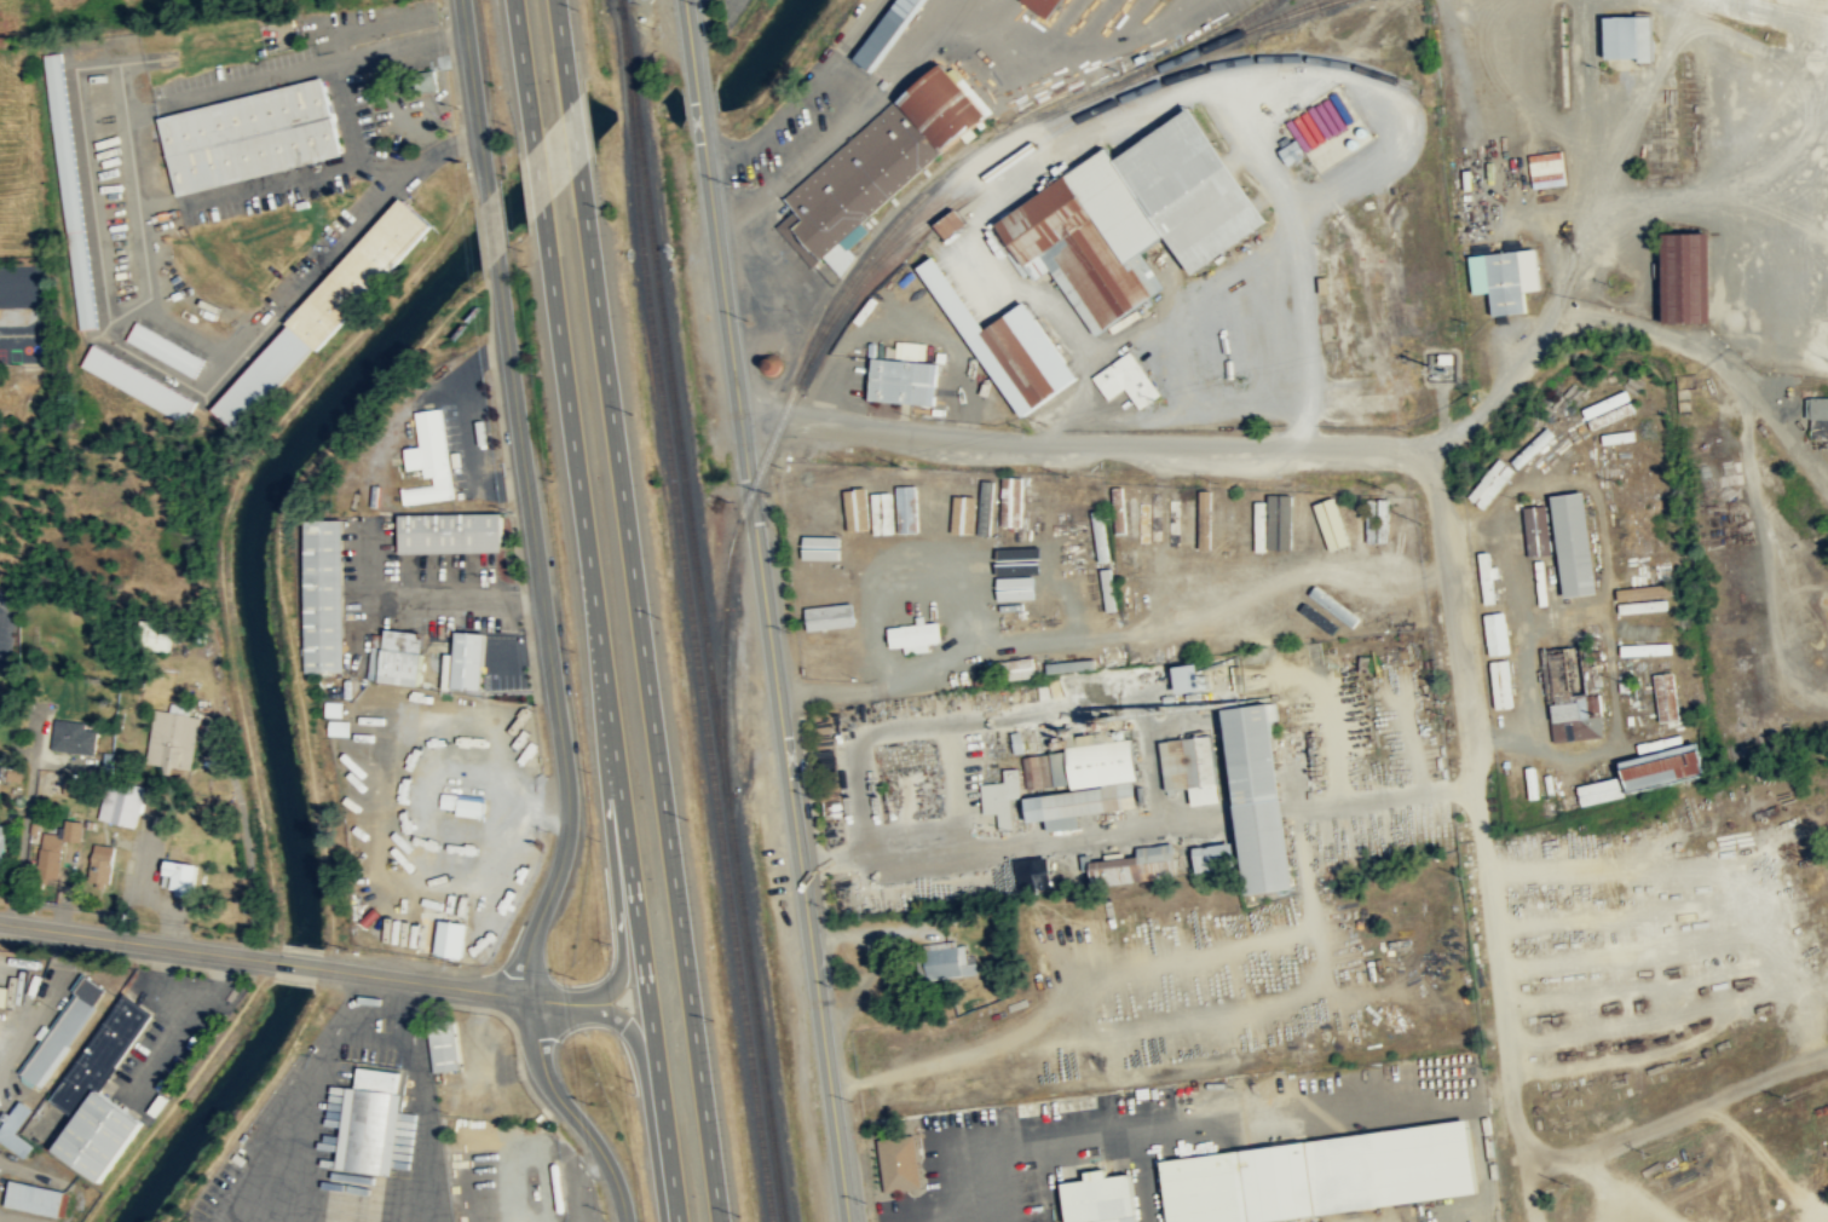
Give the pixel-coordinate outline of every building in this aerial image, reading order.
[(855,57),(872,70),(924,0),(898,0),(855,57)] [(1045,18),(1021,0),(1059,0),(1045,18)] [(1604,60),(1650,60),(1650,17),(1604,17),(1604,60)] [(96,327),(62,52),(45,54),(79,329),(96,327)] [(987,117),(988,117),(992,114),(945,60),(898,97),(945,150),(987,117)] [(158,114),(174,193),(343,159),(327,80),(158,114)] [(945,150),(898,97),(860,131),(785,196),(805,218),(795,226),(823,259),(945,150)] [(1268,224),(1194,106),(1112,157),(1107,149),(993,220),(1005,238),(1003,238),(1030,281),(1051,267),(1092,334),(1164,289),(1140,250),(1167,234),(1190,272),(1268,224)] [(1308,152),(1298,137),(1279,149),(1288,165),(1308,152)] [(1560,186),(1559,152),(1527,153),(1528,187),(1560,186)] [(214,411),(242,435),(431,223),(403,197),(290,324),(291,325),(214,411)] [(965,221),(944,237),(934,225),(933,223),(953,207),(965,221)] [(1711,232),(1661,232),(1661,322),(1711,322),(1711,232)] [(1472,294),(1489,293),(1492,316),(1526,313),(1524,293),(1539,290),(1535,250),(1469,255),(1472,294)] [(1021,416),(1023,415),(1060,390),(1004,312),(969,339),(1021,415),(1021,416)] [(205,359),(137,320),(126,338),(194,377),(205,359)] [(82,367),(186,421),(197,399),(93,345),(82,367)] [(1091,375),(1108,399),(1125,388),(1138,409),(1159,393),(1129,350),(1091,375)] [(936,403),(939,362),(876,357),(872,399),(912,402),(918,402),(936,403)] [(1807,398),(1807,439),(1827,439),(1827,398),(1807,398)] [(452,496),(450,473),(440,408),(416,410),(420,445),(405,448),(408,468),(423,467),(425,477),(433,475),(434,483),(403,486),(404,503),(452,496)] [(1551,435),(1544,426),(1506,461),(1514,469),(1551,435)] [(1481,510),(1510,469),(1493,458),(1464,499),(1481,510)] [(1001,525),(1023,526),(1024,476),(1002,476),(1001,525)] [(849,480),(855,527),(867,525),(860,479),(849,480)] [(956,529),(954,482),(927,483),(928,530),(956,529)] [(917,529),(917,483),(907,483),(907,529),(917,529)] [(894,491),(872,492),(874,534),(895,533),(894,491)] [(1563,595),(1596,592),(1585,491),(1552,495),(1563,595)] [(1269,548),(1293,548),(1294,494),(1270,493),(1269,548)] [(982,495),(956,496),(957,535),(983,535),(982,495)] [(1355,551),(1365,551),(1365,497),(1355,497),(1355,551)] [(1334,502),(1322,502),(1322,549),(1334,549),(1334,502)] [(1529,557),(1551,554),(1546,506),(1524,508),(1529,557)] [(502,551),(502,512),(501,512),(399,514),(400,553),(502,551)] [(307,671),(318,671),(345,671),(344,519),(305,519),(307,670),(307,671)] [(802,556),(845,555),(845,534),(802,536),(802,556)] [(1001,572),(1038,567),(1034,543),(997,548),(1001,572)] [(1160,550),(1121,551),(1122,574),(1161,573),(1160,550)] [(1478,552),(1485,603),(1497,602),(1494,577),(1500,576),(1498,564),(1493,565),(1491,550),(1478,552)] [(1106,609),(1114,609),(1111,569),(1102,570),(1106,609)] [(1043,593),(1040,570),(1000,575),(1003,599),(1043,593)] [(1674,581),(1619,589),(1620,601),(1675,593),(1674,581)] [(1309,593),(1353,627),(1360,617),(1316,584),(1309,593)] [(1619,602),(1619,612),(1669,610),(1668,599),(1619,602)] [(854,624),(852,601),(805,606),(807,629),(854,624)] [(169,651),(172,623),(143,619),(140,647),(169,651)] [(888,627),(889,647),(904,646),(905,653),(929,651),(928,644),(940,642),(938,623),(888,627)] [(425,633),(422,652),(419,686),(404,684),(379,681),(386,628),(425,633)] [(485,633),(481,690),(452,687),(456,644),(456,630),(485,633)] [(1622,655),(1673,653),(1673,642),(1622,644),(1622,655)] [(1002,676),(1033,676),(1033,658),(1002,658),(1002,676)] [(1182,691),(1207,688),(1205,661),(1179,664),(1182,691)] [(1659,720),(1674,720),(1674,688),(1659,688),(1659,720)] [(1599,694),(1578,696),(1579,719),(1552,720),(1553,740),(1602,739),(1599,694)] [(1223,709),(1245,893),(1293,887),(1268,704),(1223,709)] [(154,710),(146,763),(191,769),(200,714),(172,709),(171,713),(154,710)] [(94,754),(96,724),(53,721),(52,751),(94,754)] [(1213,733),(1160,739),(1166,792),(1190,789),(1192,803),(1221,801),(1213,733)] [(1141,806),(1134,734),(1096,738),(1079,739),(1079,743),(1068,744),(1068,750),(1051,753),(1055,785),(1072,784),(1073,791),(1026,796),(1028,820),(1046,819),(1046,830),(1084,826),(1082,812),(1141,806)] [(1624,766),(1628,791),(1707,772),(1702,747),(1624,766)] [(1049,785),(1046,754),(1023,755),(1026,788),(1049,785)] [(1524,759),(1532,805),(1542,802),(1535,756),(1524,759)] [(1019,767),(1004,768),(1005,782),(981,783),(984,813),(998,812),(999,829),(1013,828),(1010,797),(1021,796),(1019,767)] [(1624,795),(1619,776),(1578,785),(1582,805),(1624,795)] [(137,826),(143,788),(105,782),(99,820),(137,826)] [(484,817),(486,796),(459,792),(456,813),(484,817)] [(60,841),(79,842),(80,823),(65,822),(64,836),(41,834),(36,883),(57,886),(60,841)] [(1140,855),(1093,859),(1092,854),(1081,855),(1083,873),(1093,872),(1094,886),(1181,877),(1178,842),(1139,846),(1140,855)] [(1193,847),(1196,872),(1236,867),(1233,842),(1193,847)] [(96,846),(86,882),(105,887),(115,851),(96,846)] [(163,884),(197,889),(201,863),(168,858),(163,884)] [(1024,889),(1038,887),(1035,860),(1020,862),(1024,889)] [(435,952),(463,958),(470,923),(441,917),(435,952)] [(965,964),(963,943),(922,947),(927,981),(974,975),(973,963),(965,964)] [(19,1079),(41,1091),(103,986),(81,974),(19,1079)] [(0,986),(0,1006),(6,1007),(9,987),(0,986)] [(102,1181),(142,1118),(100,1093),(152,1011),(120,992),(51,1101),(75,1116),(53,1151),(102,1181)] [(460,1068),(454,1019),(428,1022),(434,1071),(460,1068)] [(1415,1090),(1425,1088),(1420,1063),(1409,1065),(1415,1090)] [(348,1086),(339,1168),(392,1175),(404,1072),(358,1066),(356,1088),(348,1086)] [(459,1111),(512,1116),(514,1079),(507,1079),(508,1071),(490,1070),(489,1094),(461,1091),(459,1111)] [(24,1157),(34,1145),(16,1131),(33,1108),(19,1099),(0,1126),(0,1139),(24,1157)] [(1173,1221),(1246,1221),(1482,1195),(1473,1121),(1166,1156),(1173,1221)] [(879,1139),(887,1192),(924,1186),(915,1133),(879,1139)] [(1136,1172),(1110,1175),(1109,1167),(1089,1170),(1090,1178),(1066,1181),(1071,1221),(1079,1221),(1100,1219),(1100,1221),(1142,1221),(1136,1172)] [(60,1216),(65,1189),(8,1180),(5,1207),(60,1216)]
